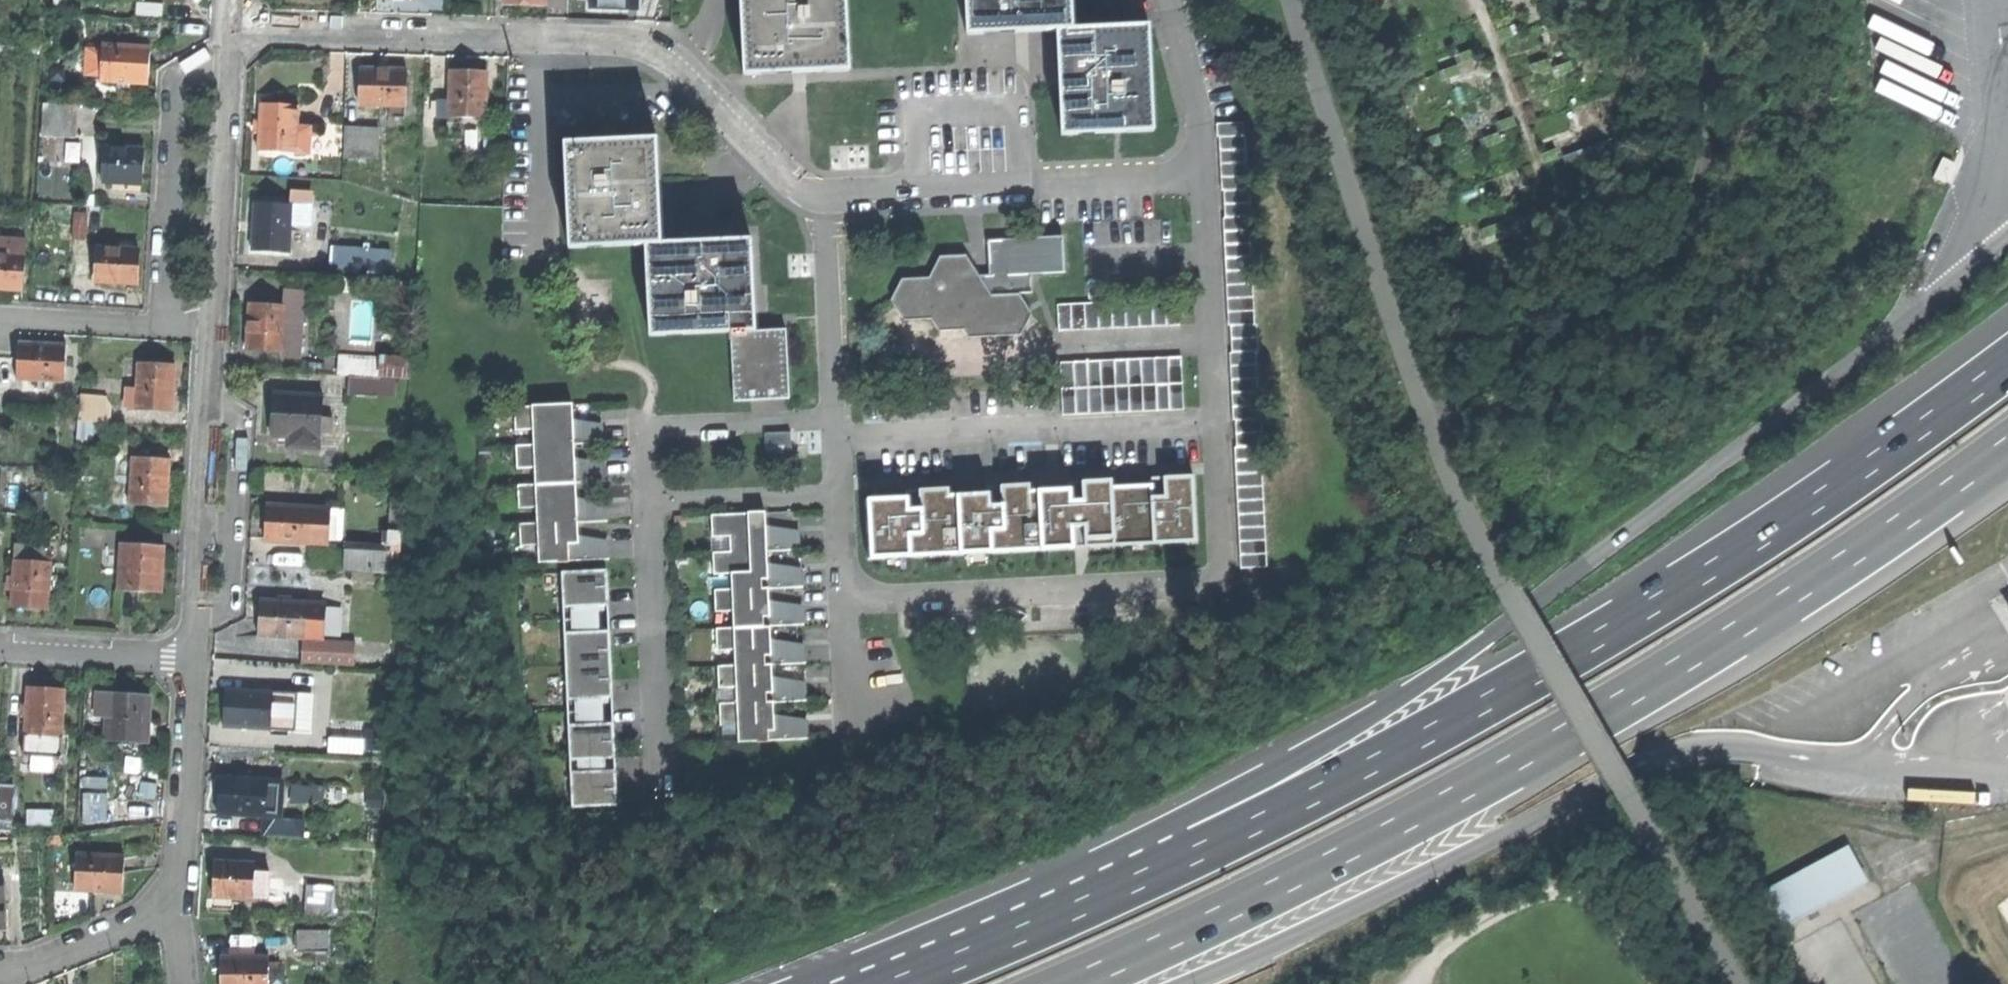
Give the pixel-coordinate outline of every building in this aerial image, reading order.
[(69,13),(70,0),(56,0),(55,12),(69,13)] [(591,7),(619,8),(631,8),(631,0),(591,0),(591,7)] [(849,70),(849,54),(843,55),(842,38),(848,37),(846,0),(748,0),(748,17),(742,17),(745,75),(760,74),(760,68),(777,68),(778,74),(792,73),(792,61),(804,60),(805,72),(849,70)] [(968,34),(984,33),(983,27),(1000,27),(1000,33),(1015,32),(1014,19),(1027,19),(1028,32),(1057,30),(1072,30),(1071,14),(1065,14),(1064,0),(966,0),(968,34)] [(1020,32),(1028,32),(1027,19),(1014,19),(1015,32),(1020,32)] [(1115,28),(1072,30),(1057,30),(1058,46),(1065,46),(1066,64),(1059,64),(1060,78),(1072,78),(1072,89),(1060,90),(1062,135),(1077,134),(1077,128),(1095,127),(1095,133),(1113,132),(1120,132),(1153,131),(1153,115),(1146,115),(1146,98),(1152,98),(1149,26),(1132,27),(1132,33),(1116,34),(1115,28)] [(150,68),(151,50),(105,46),(105,53),(90,52),(89,70),(103,71),(102,84),(148,87),(150,68)] [(798,73),(805,72),(804,60),(792,61),(792,73),(798,73)] [(386,105),(406,107),(408,71),(393,70),(389,69),(364,68),(362,104),(386,105)] [(451,103),(440,102),(440,116),(487,119),(489,75),(471,74),(453,73),(451,103)] [(1060,85),(1060,90),(1072,89),(1072,78),(1060,78),(1060,85)] [(260,150),(296,152),(298,126),(299,107),(263,104),(262,128),(260,150)] [(78,108),(46,105),(45,134),(76,136),(78,108)] [(1240,569),(1267,568),(1261,446),(1263,446),(1262,418),(1259,419),(1255,350),(1259,350),(1258,324),(1255,324),(1250,217),(1251,217),(1250,190),(1249,190),(1246,135),(1243,135),(1243,122),(1216,123),(1217,137),(1220,137),(1222,191),(1224,191),(1225,218),(1223,218),(1228,325),(1230,325),(1231,352),(1230,352),(1233,420),(1235,420),(1237,447),(1235,447),(1240,569)] [(298,126),(296,152),(308,153),(309,127),(298,126)] [(380,130),(350,128),(348,155),(378,157),(380,130)] [(604,247),(647,245),(660,244),(660,229),(654,229),(653,212),(659,212),(658,196),(647,197),(646,184),(658,183),(658,179),(656,140),(640,141),(640,146),(623,147),(623,142),(566,144),(567,161),(573,161),(573,177),(567,177),(570,248),(586,247),(586,241),(603,241),(604,247)] [(130,150),(106,148),(104,182),(143,185),(144,168),(146,143),(131,142),(130,150)] [(658,190),(658,183),(646,184),(647,197),(658,196),(658,190)] [(255,249),(292,251),(293,226),(311,226),(312,200),(313,194),(295,194),(295,198),(294,206),(257,204),(256,226),(255,249)] [(89,216),(76,215),(74,240),(87,241),(89,216)] [(994,296),(1019,294),(1033,294),(1032,275),(1037,275),(1065,274),(1064,237),(989,241),(990,276),(979,276),(994,296)] [(24,293),(26,241),(0,240),(0,292),(4,292),(24,293)] [(732,332),(755,331),(754,315),(749,315),(748,297),(754,297),(751,240),(735,240),(735,247),(718,248),(718,241),(703,242),(704,254),(692,254),(691,243),(660,244),(647,245),(648,260),(654,260),(655,278),(649,278),(651,335),(666,334),(666,328),(683,327),(684,334),(732,332)] [(697,242),(691,243),(692,254),(704,254),(703,242),(697,242)] [(394,248),(338,245),(336,263),(393,267),(394,248)] [(139,249),(102,247),(99,282),(137,285),(138,265),(139,249)] [(1032,314),(1019,294),(994,296),(979,276),(966,255),(950,256),(941,257),(930,279),(903,280),(892,301),(904,320),(932,320),(939,331),(964,331),(968,338),(1021,336),(1032,314)] [(303,294),(289,292),(288,305),(251,301),(249,321),(247,347),(284,351),(285,344),(299,345),(303,294)] [(1177,299),(1059,304),(1059,323),(1060,331),(1178,325),(1177,299)] [(785,330),(755,331),(732,332),(735,401),(751,400),(788,399),(785,330)] [(50,344),(21,342),(19,380),(64,383),(66,345),(50,344)] [(347,374),(350,374),(379,376),(396,377),(410,378),(411,359),(348,355),(347,374)] [(1182,357),(1062,362),(1063,415),(1184,410),(1182,357)] [(127,387),(126,408),(174,411),(176,388),(177,366),(141,363),(139,387),(127,387)] [(378,393),(379,376),(350,374),(349,391),(378,393)] [(317,447),(318,436),(321,437),(322,429),(333,430),(334,416),(322,415),(324,392),(275,389),(273,413),(272,434),(292,435),(292,445),(317,447)] [(105,398),(87,397),(87,406),(82,406),(81,421),(94,422),(107,422),(108,407),(104,407),(105,398)] [(533,429),(533,445),(571,443),(601,442),(600,425),(571,426),(570,414),(570,405),(515,407),(515,430),(533,429)] [(491,408),(480,408),(481,419),(491,418),(491,408)] [(93,438),(94,422),(81,421),(80,437),(93,438)] [(767,459),(792,458),(791,431),(766,432),(767,459)] [(534,467),(535,485),(573,483),(602,482),(601,463),(572,464),(571,452),(571,443),(533,445),(516,446),(517,468),(534,467)] [(490,446),(480,447),(480,458),(490,458),(490,446)] [(171,460),(133,457),(130,502),(168,505),(170,481),(171,460)] [(7,480),(22,480),(22,471),(7,471),(7,480)] [(1113,546),(1198,541),(1194,475),(1170,476),(1149,478),(1150,484),(1113,486),(1112,480),(1090,481),(1067,482),(1067,489),(1031,491),(1030,484),(1007,485),(987,486),(988,492),(950,494),(949,488),(928,489),(906,490),(907,497),(905,497),(866,499),(869,558),(1075,548),(1113,546)] [(536,504),(537,524),(575,523),(605,522),(604,503),(574,504),(573,491),(573,483),(535,485),(517,485),(518,504),(536,504)] [(492,486),(481,486),(482,498),(492,498),(492,486)] [(313,517),(328,518),(329,509),(330,493),(270,489),(269,508),(268,526),(312,529),(313,517)] [(731,536),(731,552),(768,551),(798,550),(798,532),(767,533),(766,520),(766,514),(736,514),(713,515),(713,537),(731,536)] [(327,530),(328,518),(313,517),(312,529),(327,530)] [(675,527),(686,527),(685,517),(675,517),(675,527)] [(539,561),(606,559),(605,542),(575,543),(575,531),(575,523),(537,524),(520,524),(520,546),(538,546),(539,561)] [(493,525),(483,525),(483,536),(493,536),(493,525)] [(389,549),(349,546),(348,566),(399,569),(399,565),(401,530),(391,529),(389,549)] [(122,542),(119,588),(162,592),(164,568),(166,546),(122,542)] [(46,545),(17,543),(13,604),(30,605),(48,606),(51,562),(45,562),(46,545)] [(732,573),(733,589),(769,588),(800,588),(800,570),(768,570),(768,558),(768,551),(731,552),(714,552),(715,573),(732,573)] [(688,564),(687,554),(677,554),(677,565),(688,564)] [(607,571),(562,573),(572,807),(617,805),(617,784),(616,771),(606,771),(605,758),(615,758),(614,724),(604,725),(603,697),(613,697),(610,632),(600,632),(598,606),(608,605),(607,571)] [(734,611),(734,627),(771,626),(801,626),(801,607),(770,608),(769,595),(769,588),(733,589),(716,589),(716,611),(734,611)] [(689,591),(678,591),(679,602),(689,602),(689,591)] [(262,634),(304,636),(302,661),(356,664),(357,640),(323,638),(325,600),(264,596),(263,614),(262,634)] [(2000,609),(2007,623),(2007,604),(2000,609)] [(609,612),(608,605),(598,606),(600,632),(610,632),(609,625),(609,612)] [(735,649),(736,665),(773,664),(803,664),(803,646),(771,646),(771,633),(771,626),(734,627),(717,627),(718,650),(735,649)] [(690,630),(680,630),(680,640),(691,640),(690,630)] [(737,687),(737,702),(774,702),(805,701),(804,683),(773,683),(773,671),(773,664),(736,665),(718,665),(719,687),(737,687)] [(692,667),(682,667),(682,678),(692,678),(692,667)] [(94,680),(90,680),(88,712),(90,718),(93,721),(98,723),(107,723),(106,738),(149,740),(150,716),(152,694),(106,691),(107,684),(94,683),(94,680)] [(63,758),(66,689),(48,688),(26,687),(23,756),(63,758)] [(226,726),(271,728),(273,692),(227,690),(227,707),(226,726)] [(271,728),(299,730),(300,694),(273,692),(271,728)] [(300,694),(299,730),(312,731),(314,694),(300,694)] [(604,725),(614,724),(613,717),(613,703),(613,697),(603,697),(604,725)] [(739,741),(806,739),(806,720),(774,721),(774,710),(774,702),(737,702),(720,703),(720,724),(739,724),(739,741)] [(693,705),(683,705),(683,715),(694,715),(693,705)] [(616,764),(615,758),(605,758),(606,771),(616,771),(616,764)] [(221,810),(266,812),(268,775),(223,773),(222,792),(221,810)] [(14,828),(16,787),(1,785),(0,809),(0,827),(14,828)] [(1856,844),(1764,888),(1783,928),(1875,883),(1856,844)] [(77,854),(75,891),(96,892),(121,893),(123,855),(77,854)] [(235,894),(270,897),(271,871),(256,870),(257,862),(218,859),(216,881),(215,905),(235,906),(235,894)] [(309,899),(335,900),(336,883),(310,882),(309,899)] [(298,949),(299,970),(331,970),(330,948),(298,949)] [(268,952),(223,953),(224,974),(224,983),(269,983),(268,952)]
